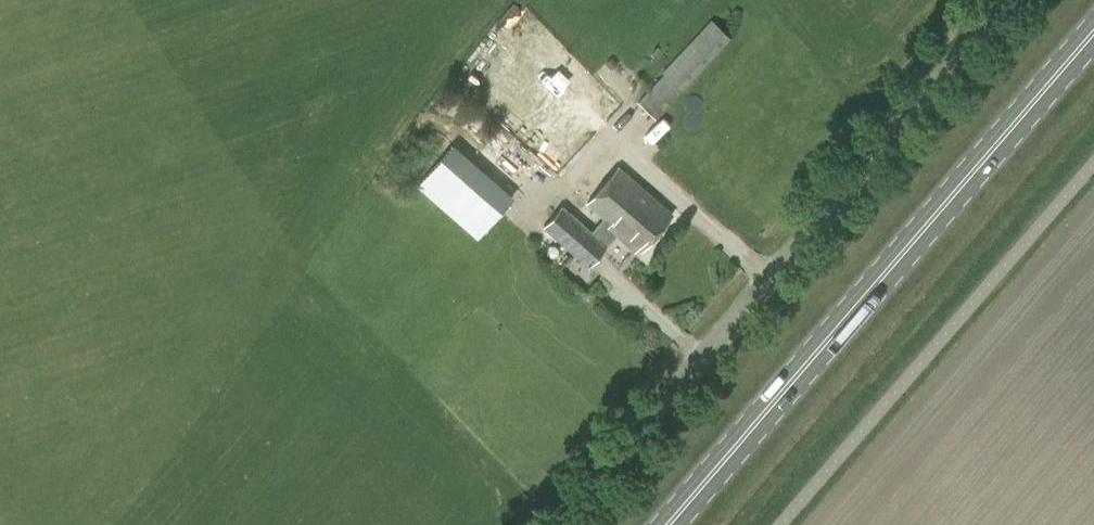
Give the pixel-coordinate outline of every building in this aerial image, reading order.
[(655,119),(730,38),(710,20),(661,73),(663,75),(637,102),(655,119)] [(436,203),(476,239),(513,197),(472,160),(436,203)] [(636,226),(651,238),(672,214),(619,167),(587,204),(603,218),(590,233),(597,238),(628,203),(643,218),(636,226)] [(597,238),(590,233),(561,207),(544,226),(589,266),(606,246),(616,234),(634,251),(636,248),(640,251),(651,238),(636,226),(643,218),(628,203),(597,238)]
